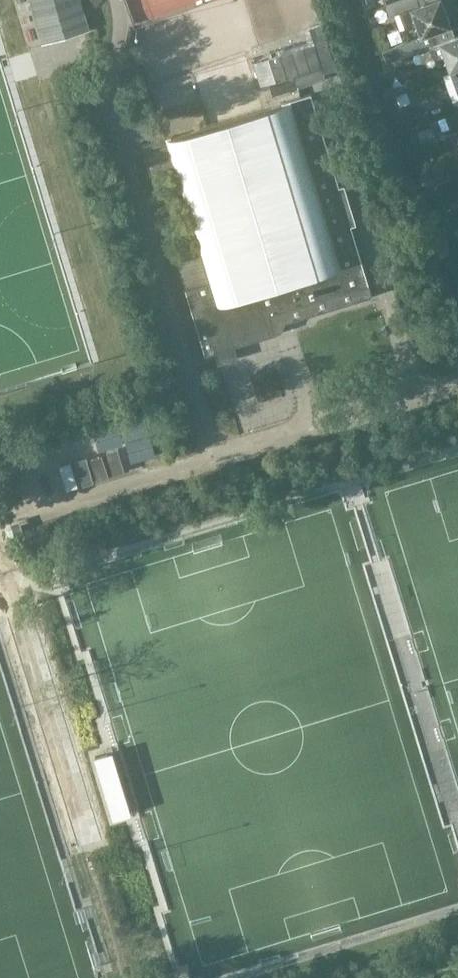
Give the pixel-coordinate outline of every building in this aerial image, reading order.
[(88,30),(79,0),(29,0),(41,43),(88,30)] [(384,5),(387,16),(399,12),(402,20),(405,29),(415,26),(419,37),(420,38),(449,27),(439,0),(431,0),(417,5),(416,0),(397,0),(384,5)] [(321,23),(309,27),(314,43),(253,62),(260,85),(294,76),(297,87),(326,78),(324,73),(336,69),(321,23)] [(395,46),(399,58),(428,47),(432,60),(442,57),(447,71),(457,67),(457,36),(453,37),(449,27),(420,38),(419,37),(395,46)] [(447,71),(457,99),(450,102),(454,112),(457,111),(457,67),(447,71)] [(309,93),(141,143),(150,173),(173,166),(199,253),(175,261),(204,356),(281,332),(286,321),(371,296),(350,226),(355,224),(343,184),(337,186),(309,93)] [(443,116),(448,129),(457,126),(457,111),(454,112),(443,116)]
